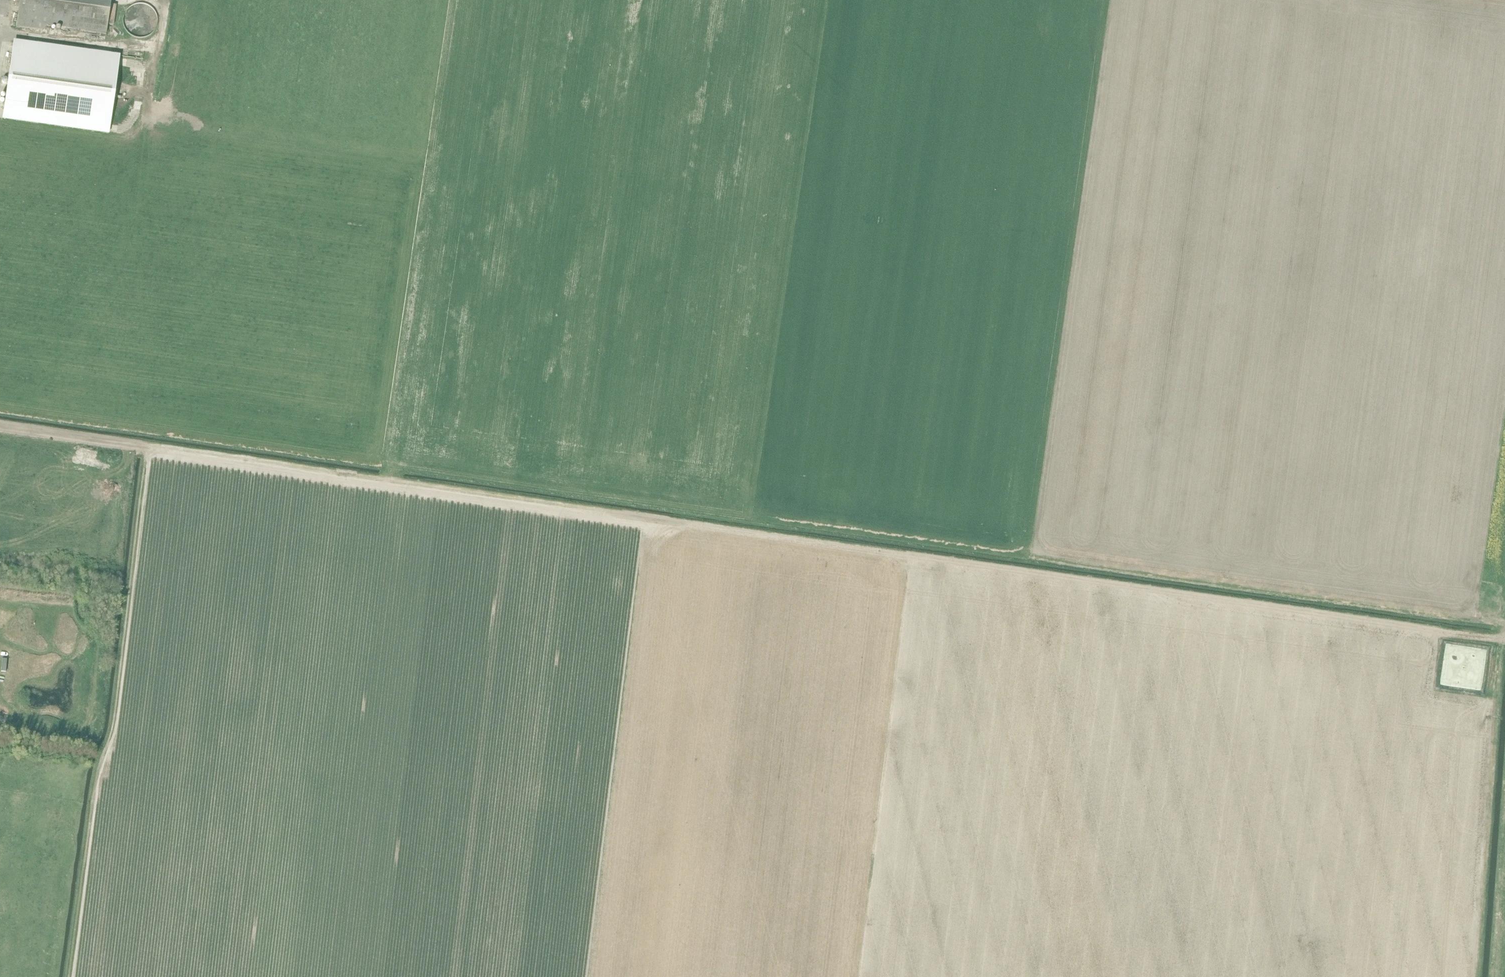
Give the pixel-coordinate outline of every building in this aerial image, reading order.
[(17,28),(43,31),(47,26),(106,35),(108,25),(113,26),(117,5),(111,4),(111,0),(21,0),(17,28)] [(119,58),(14,43),(3,119),(108,133),(119,58)]
